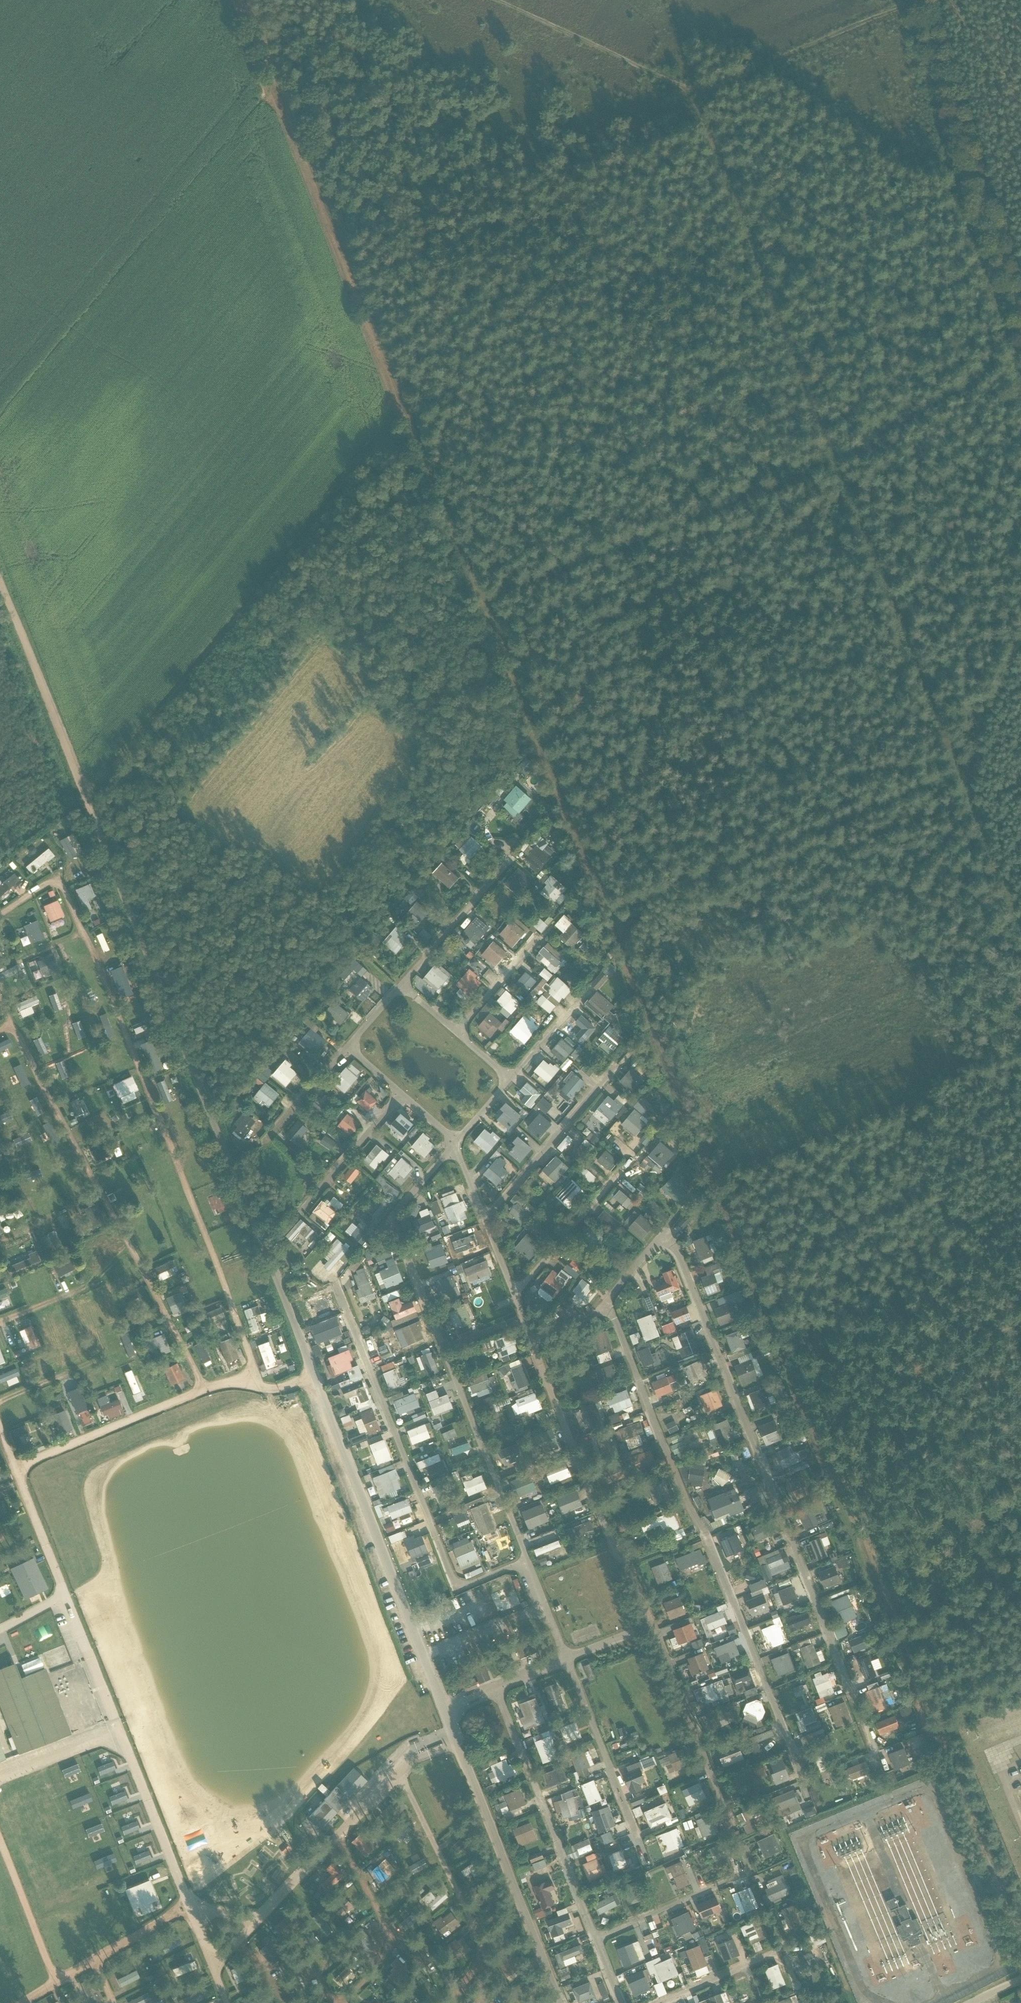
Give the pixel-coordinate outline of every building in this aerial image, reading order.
[(519,814),(531,800),(516,787),(504,801),(507,803),(503,808),(514,818),(518,813),(519,814)] [(485,802),(492,809),(501,799),(499,797),(501,795),(496,791),(494,793),(493,793),(485,802)] [(465,828),(473,835),(479,827),(472,821),(465,828)] [(474,863),(485,851),(481,848),(482,847),(480,845),(482,843),(474,836),(473,838),(471,837),(470,838),(466,834),(455,845),(460,849),(459,850),(463,855),(459,860),(465,865),(467,863),(468,864),(471,862),(470,861),(471,860),(474,863)] [(529,867),(536,874),(550,857),(543,851),(548,844),(539,836),(532,843),(527,840),(520,849),(528,856),(525,860),(531,865),(529,867)] [(33,874),(58,855),(52,847),(27,866),(33,874)] [(447,859),(452,855),(446,850),(442,854),(447,859)] [(433,873),(450,888),(459,877),(442,864),(446,859),(441,855),(438,859),(442,863),(433,873)] [(518,896),(532,881),(518,868),(504,884),(518,896)] [(25,882),(18,873),(0,886),(0,895),(3,899),(25,882)] [(549,878),(545,875),(536,886),(539,889),(549,878)] [(562,894),(567,889),(551,876),(544,883),(546,885),(542,891),(543,892),(541,894),(546,899),(548,896),(555,902),(559,905),(565,897),(562,894)] [(425,888),(427,885),(423,880),(417,886),(415,888),(416,892),(419,894),(423,894),(425,891),(425,888)] [(93,906),(89,897),(97,893),(92,882),(77,889),(86,909),(93,906)] [(413,903),(418,897),(411,891),(406,897),(413,903)] [(60,899),(46,905),(53,922),(67,916),(60,899)] [(407,922),(416,929),(422,922),(421,922),(429,912),(417,902),(407,914),(411,917),(407,922)] [(557,924),(564,916),(563,915),(565,912),(563,910),(553,921),(557,924)] [(558,938),(571,950),(584,935),(570,922),(571,921),(564,915),(564,916),(557,924),(555,926),(563,933),(558,938)] [(536,929),(541,934),(548,926),(553,919),(549,916),(544,923),(538,918),(532,925),(529,929),(530,930),(533,933),(536,929)] [(480,939),(489,929),(477,917),(462,933),(470,940),(475,934),(480,939)] [(526,934),(530,930),(529,929),(515,918),(512,921),(499,935),(505,939),(503,941),(512,948),(521,938),(522,939),(526,935),(526,934)] [(382,943),(396,955),(408,941),(404,938),(406,936),(396,927),(382,943)] [(417,936),(425,943),(431,937),(423,929),(417,936)] [(366,944),(373,950),(383,938),(379,934),(377,937),(374,935),(366,944)] [(495,967),(507,954),(493,942),(481,956),(495,967)] [(562,959),(563,957),(548,943),(544,948),(543,947),(539,953),(536,956),(536,959),(539,962),(541,961),(547,967),(547,969),(551,973),(552,972),(555,974),(566,962),(562,959)] [(578,949),(583,954),(589,948),(583,943),(578,949)] [(30,962),(36,977),(62,967),(56,952),(30,962)] [(361,977),(367,971),(354,960),(340,976),(345,980),(353,970),(361,977)] [(438,989),(449,978),(436,965),(425,977),(438,989)] [(601,975),(606,979),(615,969),(610,965),(601,975)] [(469,997),(481,983),(475,978),(477,976),(469,969),(456,985),(460,989),(457,993),(463,998),(466,994),(469,997)] [(547,982),(552,975),(544,969),(539,975),(547,982)] [(527,993),(536,982),(525,972),(516,983),(527,993)] [(591,986),(596,991),(606,979),(601,975),(591,986)] [(363,1003),(375,990),(360,977),(349,991),(363,1003)] [(564,999),(572,990),(557,978),(556,979),(555,978),(548,985),(547,984),(542,989),(545,992),(559,1003),(563,999),(564,999)] [(547,984),(547,983),(543,979),(524,999),(525,1000),(529,1004),(542,989),(547,984)] [(574,992),(579,997),(586,989),(580,984),(574,992)] [(511,1015),(521,1004),(506,991),(503,989),(498,994),(499,995),(495,1000),(497,1001),(496,1002),(501,1006),(497,1011),(507,1019),(510,1014),(511,1015)] [(618,999),(623,1004),(630,998),(626,990),(618,999)] [(555,1007),(559,1003),(545,992),(536,1002),(550,1014),(556,1007),(555,1007)] [(598,1047),(609,1056),(623,1038),(620,1035),(621,1033),(616,1014),(614,1015),(609,1011),(613,1006),(597,992),(589,1001),(588,1000),(585,1004),(603,1020),(604,1019),(609,1024),(602,1033),(603,1034),(598,1040),(602,1043),(598,1047)] [(523,1003),(525,1000),(524,999),(517,993),(515,996),(523,1003)] [(341,1026),(350,1015),(334,1002),(323,1014),(329,1020),(331,1018),(341,1026)] [(506,1019),(502,1024),(490,1014),(494,1009),(487,1004),(476,1016),(483,1022),(478,1028),(490,1037),(498,1029),(502,1032),(510,1023),(506,1019)] [(306,1046),(315,1054),(325,1041),(316,1033),(320,1029),(307,1017),(303,1022),(307,1026),(304,1030),(307,1033),(299,1043),(305,1048),(306,1046)] [(510,1032),(524,1044),(535,1031),(530,1026),(532,1024),(524,1017),(510,1032)] [(565,1060),(574,1050),(562,1039),(551,1052),(556,1056),(557,1054),(565,1060)] [(570,1057),(574,1061),(583,1050),(578,1047),(570,1057)] [(292,1066),(286,1060),(273,1076),(286,1087),(297,1074),(290,1068),(292,1066)] [(548,1084),(560,1069),(555,1065),(553,1066),(550,1064),(549,1065),(543,1060),(534,1072),(548,1084)] [(345,1094),(358,1078),(356,1076),(360,1072),(361,1072),(363,1070),(354,1062),(351,1065),(351,1064),(347,1068),(346,1067),(332,1084),(345,1094)] [(261,1073),(269,1079),(274,1073),(266,1067),(261,1073)] [(630,1096),(644,1081),(631,1069),(619,1082),(626,1089),(625,1091),(630,1096)] [(560,1091),(572,1100),(585,1084),(571,1072),(563,1082),(566,1084),(560,1091)] [(268,1108),(279,1095),(266,1083),(269,1079),(261,1073),(257,1078),(257,1079),(255,1081),(262,1088),(252,1100),(261,1107),(263,1104),(268,1108)] [(529,1108),(541,1095),(527,1083),(520,1091),(519,1090),(514,1095),(529,1108)] [(368,1113),(378,1101),(369,1094),(372,1091),(369,1088),(366,1092),(366,1091),(356,1102),(368,1113)] [(614,1101),(608,1096),(597,1109),(597,1110),(593,1115),(604,1125),(609,1119),(611,1121),(615,1116),(618,1119),(623,1113),(620,1110),(627,1101),(620,1094),(614,1101)] [(323,1119),(332,1109),(326,1104),(330,1099),(325,1095),(321,1099),(319,1097),(310,1107),(323,1119)] [(340,1103),(344,1106),(349,1100),(346,1097),(340,1103)] [(634,1107),(642,1115),(651,1105),(643,1097),(634,1107)] [(536,1106),(545,1115),(553,1106),(543,1098),(536,1106)] [(509,1130),(521,1116),(506,1103),(500,1109),(504,1112),(497,1120),(509,1130)] [(622,1126),(634,1137),(648,1121),(634,1110),(622,1126)] [(242,1138),(256,1122),(248,1115),(247,1117),(243,1113),(234,1124),(238,1127),(234,1132),(242,1138)] [(537,1139),(551,1124),(549,1122),(551,1120),(546,1116),(544,1118),(540,1113),(526,1128),(537,1139)] [(338,1127),(351,1137),(360,1124),(347,1114),(338,1127)] [(402,1138),(414,1124),(401,1114),(390,1127),(401,1136),(400,1137),(402,1138)] [(308,1130),(298,1121),(285,1136),(288,1138),(286,1140),(291,1145),(293,1143),(298,1148),(305,1141),(302,1138),(308,1130)] [(487,1154),(501,1139),(493,1132),(491,1135),(485,1130),(474,1143),(487,1154)] [(430,1139),(424,1133),(411,1147),(424,1159),(435,1146),(429,1140),(430,1139)] [(594,1144),(598,1139),(591,1133),(587,1138),(594,1144)] [(611,1144),(615,1140),(609,1134),(605,1139),(611,1144)] [(557,1148),(562,1152),(572,1139),(567,1135),(557,1148)] [(332,1151),(337,1143),(326,1136),(320,1143),(332,1151)] [(509,1153),(520,1163),(532,1149),(518,1136),(513,1142),(516,1145),(509,1153)] [(587,1150),(591,1146),(585,1141),(581,1145),(587,1150)] [(96,1163),(111,1156),(106,1143),(90,1151),(96,1163)] [(298,1159),(302,1154),(292,1145),(287,1150),(296,1158),(297,1158),(298,1159)] [(385,1161),(389,1156),(377,1145),(368,1156),(368,1157),(365,1161),(371,1166),(375,1162),(378,1165),(383,1160),(385,1161)] [(581,1159),(588,1152),(580,1145),(574,1152),(581,1159)] [(616,1159),(620,1155),(609,1145),(606,1150),(616,1159)] [(658,1175),(672,1158),(656,1145),(651,1152),(647,1157),(646,1157),(639,1166),(646,1171),(649,1167),(658,1175)] [(613,1164),(617,1160),(606,1151),(597,1161),(608,1170),(611,1172),(616,1166),(613,1164)] [(554,1182),(554,1183),(568,1168),(556,1156),(542,1171),(543,1172),(539,1176),(545,1181),(546,1180),(551,1185),(554,1182)] [(497,1186),(508,1172),(503,1168),(507,1163),(500,1157),(498,1159),(497,1158),(483,1175),(481,1178),(486,1182),(487,1181),(495,1188),(496,1186),(497,1186)] [(572,1163),(576,1167),(582,1160),(578,1157),(572,1163)] [(403,1179),(413,1169),(401,1158),(398,1162),(394,1158),(383,1170),(394,1181),(399,1175),(403,1179)] [(343,1178),(351,1184),(360,1172),(352,1166),(343,1178)] [(578,1174),(591,1186),(597,1179),(595,1177),(597,1173),(589,1166),(586,1169),(584,1167),(578,1174)] [(121,1168),(104,1175),(108,1186),(126,1180),(121,1168)] [(394,1201),(402,1194),(380,1176),(375,1180),(382,1187),(385,1194),(380,1207),(375,1212),(380,1217),(389,1203),(392,1202),(393,1200),(394,1201)] [(662,1189),(678,1204),(691,1191),(674,1176),(662,1189)] [(586,1192),(572,1180),(556,1197),(569,1210),(586,1192)] [(642,1194),(646,1189),(640,1184),(636,1189),(642,1194)] [(639,1199),(642,1195),(634,1188),(631,1193),(639,1199)] [(632,1203),(633,1202),(619,1190),(613,1197),(627,1209),(627,1208),(629,1210),(634,1205),(632,1203)] [(109,1207),(120,1200),(115,1191),(104,1198),(109,1207)] [(451,1225),(467,1219),(464,1211),(467,1210),(463,1201),(459,1203),(456,1194),(453,1195),(452,1192),(443,1195),(444,1198),(441,1199),(451,1225)] [(519,1226),(530,1214),(529,1213),(533,1209),(516,1195),(510,1201),(513,1204),(509,1209),(511,1211),(509,1213),(510,1214),(508,1216),(519,1226)] [(328,1224),(343,1205),(334,1197),(330,1202),(327,1200),(324,1203),(322,1201),(309,1217),(325,1230),(329,1225),(328,1224)] [(664,1223),(669,1217),(651,1200),(646,1205),(664,1223)] [(105,1223),(96,1204),(84,1210),(89,1222),(86,1224),(90,1231),(105,1223)] [(436,1226),(434,1227),(427,1209),(419,1212),(422,1218),(412,1222),(417,1234),(425,1231),(429,1234),(432,1241),(441,1237),(436,1226)] [(614,1233),(621,1225),(604,1211),(597,1219),(614,1233)] [(641,1240),(654,1227),(640,1214),(639,1216),(634,1211),(624,1222),(629,1227),(628,1227),(641,1240)] [(677,1225),(682,1230),(692,1220),(686,1215),(677,1225)] [(308,1239),(314,1232),(301,1220),(287,1236),(292,1240),(300,1232),(308,1239)] [(372,1243),(379,1235),(373,1230),(375,1228),(371,1225),(370,1227),(367,1225),(367,1226),(361,1221),(356,1227),(352,1223),(345,1232),(351,1236),(351,1235),(356,1239),(355,1239),(361,1244),(362,1244),(366,1247),(370,1242),(372,1243)] [(445,1237),(451,1235),(448,1226),(442,1228),(445,1237)] [(592,1252),(604,1238),(592,1228),(580,1242),(592,1252)] [(323,1239),(327,1234),(322,1229),(317,1235),(321,1238),(323,1239)] [(43,1234),(48,1250),(63,1245),(58,1230),(43,1234)] [(324,1238),(330,1243),(335,1237),(330,1232),(324,1238)] [(515,1248),(529,1261),(542,1247),(528,1234),(515,1248)] [(704,1264),(714,1260),(712,1256),(713,1256),(707,1241),(712,1240),(710,1235),(705,1237),(692,1242),(700,1261),(703,1260),(704,1264)] [(330,1270),(348,1249),(350,1246),(346,1243),(344,1245),(338,1239),(331,1248),(336,1253),(324,1265),(330,1270)] [(431,1270),(449,1264),(442,1244),(432,1248),(431,1243),(423,1246),(431,1270)] [(340,1259),(346,1264),(356,1252),(351,1247),(340,1259)] [(717,1258),(723,1256),(720,1248),(714,1251),(717,1258)] [(20,1261),(12,1264),(15,1272),(42,1259),(37,1249),(19,1258),(20,1261)] [(364,1252),(369,1265),(373,1263),(370,1260),(372,1260),(368,1250),(364,1252)] [(348,1268),(354,1272),(366,1257),(359,1253),(348,1268)] [(69,1256),(52,1264),(59,1278),(76,1269),(69,1256)] [(578,1271),(580,1272),(585,1265),(575,1257),(570,1265),(569,1264),(564,1271),(573,1278),(578,1271)] [(399,1283),(403,1281),(394,1258),(386,1261),(388,1267),(379,1271),(380,1273),(375,1275),(380,1285),(384,1284),(387,1289),(394,1286),(394,1287),(399,1284),(399,1283)] [(708,1296),(720,1291),(717,1284),(723,1281),(720,1273),(731,1269),(727,1260),(704,1269),(707,1275),(700,1278),(708,1296)] [(489,1275),(492,1274),(486,1261),(464,1271),(469,1283),(474,1281),(475,1282),(472,1283),(474,1287),(476,1287),(477,1287),(491,1281),(489,1275)] [(585,1271),(590,1274),(594,1269),(589,1265),(585,1271)] [(361,1304),(375,1298),(364,1268),(356,1271),(357,1274),(354,1275),(359,1289),(356,1290),(361,1304)] [(552,1271),(539,1288),(540,1289),(538,1292),(538,1295),(547,1302),(550,1301),(553,1298),(553,1299),(570,1277),(561,1270),(558,1275),(552,1271)] [(673,1298),(681,1295),(679,1289),(680,1289),(672,1270),(662,1274),(666,1283),(655,1287),(659,1297),(661,1302),(672,1298),(673,1298)] [(583,1300),(587,1303),(597,1290),(586,1282),(589,1277),(584,1272),(580,1277),(582,1279),(572,1291),(576,1295),(572,1299),(579,1304),(583,1300)] [(443,1301),(460,1294),(452,1275),(436,1282),(443,1301)] [(295,1299),(301,1296),(297,1289),(292,1292),(295,1299)] [(317,1317),(333,1311),(326,1294),(325,1295),(323,1290),(314,1294),(316,1298),(307,1302),(310,1309),(313,1308),(317,1317)] [(720,1326),(737,1320),(731,1305),(743,1300),(739,1291),(717,1300),(720,1307),(714,1310),(720,1326)] [(384,1303),(391,1300),(388,1294),(382,1297),(384,1303)] [(136,1311),(149,1303),(145,1295),(132,1303),(136,1311)] [(649,1311),(654,1309),(650,1297),(644,1299),(644,1298),(643,1298),(647,1310),(649,1310),(649,1311)] [(394,1326),(418,1316),(412,1302),(402,1306),(399,1298),(388,1303),(396,1319),(390,1321),(393,1327),(394,1326)] [(455,1331),(472,1324),(464,1304),(454,1307),(455,1310),(449,1313),(455,1331)] [(250,1332),(260,1328),(252,1306),(243,1310),(250,1332)] [(676,1325),(691,1319),(686,1306),(671,1312),(676,1325)] [(642,1343),(660,1337),(651,1315),(636,1320),(643,1337),(641,1338),(639,1332),(629,1336),(633,1346),(642,1342),(642,1343)] [(318,1344),(342,1334),(336,1316),(311,1326),(314,1335),(313,1336),(315,1340),(316,1340),(318,1344)] [(386,1330),(393,1327),(390,1321),(384,1316),(378,1324),(386,1330)] [(408,1346),(424,1339),(417,1322),(400,1329),(408,1346)] [(664,1334),(676,1330),(673,1322),(661,1327),(664,1334)] [(33,1325),(20,1330),(28,1349),(40,1344),(33,1325)] [(394,1326),(393,1327),(386,1330),(388,1334),(390,1333),(391,1335),(397,1332),(394,1326)] [(742,1350),(746,1349),(742,1339),(749,1336),(746,1329),(740,1331),(725,1336),(732,1354),(728,1356),(730,1361),(738,1358),(751,1353),(749,1348),(743,1351),(742,1350)] [(599,1385),(618,1378),(609,1351),(613,1350),(606,1330),(589,1337),(599,1363),(592,1366),(599,1385)] [(681,1358),(704,1350),(701,1341),(697,1343),(692,1330),(677,1335),(677,1336),(672,1338),(676,1350),(678,1349),(681,1358)] [(145,1339),(147,1348),(166,1343),(164,1334),(145,1339)] [(508,1355),(518,1352),(515,1344),(517,1343),(517,1342),(519,1342),(517,1334),(514,1335),(513,1334),(495,1340),(494,1337),(475,1344),(478,1353),(481,1354),(488,1351),(488,1352),(489,1353),(491,1352),(493,1352),(494,1351),(495,1350),(493,1344),(493,1343),(494,1343),(494,1342),(500,1357),(498,1358),(499,1360),(501,1360),(502,1362),(510,1360),(508,1355)] [(200,1363),(210,1359),(201,1341),(192,1346),(200,1363)] [(223,1361),(236,1357),(230,1341),(217,1345),(223,1361)] [(643,1368),(660,1361),(657,1352),(652,1354),(649,1347),(647,1348),(645,1344),(638,1347),(639,1351),(637,1351),(643,1368)] [(313,1347),(316,1356),(322,1354),(319,1345),(313,1347)] [(427,1376),(439,1371),(432,1352),(431,1353),(429,1348),(421,1351),(422,1352),(416,1354),(418,1358),(417,1358),(421,1370),(424,1369),(425,1372),(422,1373),(423,1376),(427,1375),(427,1376)] [(742,1386),(759,1379),(758,1377),(763,1375),(757,1360),(772,1353),(770,1348),(762,1350),(761,1349),(751,1353),(738,1358),(740,1364),(734,1366),(742,1386)] [(520,1360),(521,1360),(530,1356),(528,1349),(518,1352),(520,1360)] [(359,1365),(353,1368),(350,1361),(353,1360),(349,1351),(327,1360),(334,1377),(339,1375),(339,1374),(347,1371),(350,1379),(362,1375),(359,1365)] [(690,1382),(709,1373),(702,1359),(684,1368),(690,1382)] [(527,1386),(532,1384),(524,1364),(522,1364),(521,1360),(520,1360),(496,1369),(501,1380),(511,1370),(515,1381),(511,1382),(516,1393),(528,1389),(527,1386)] [(162,1367),(168,1384),(182,1379),(176,1362),(162,1367)] [(383,1373),(395,1368),(392,1362),(381,1367),(383,1373)] [(11,1385),(23,1379),(17,1367),(0,1375),(0,1378),(3,1383),(8,1380),(11,1385)] [(383,1374),(390,1391),(402,1386),(401,1384),(405,1383),(403,1378),(399,1379),(395,1369),(383,1374)] [(658,1398),(673,1392),(672,1391),(680,1388),(678,1381),(670,1384),(667,1377),(663,1379),(661,1374),(657,1376),(658,1380),(652,1383),(658,1398)] [(359,1410),(374,1404),(370,1395),(365,1383),(362,1375),(350,1379),(331,1386),(332,1389),(340,1386),(341,1388),(342,1388),(346,1400),(349,1399),(352,1405),(355,1404),(358,1410),(359,1410)] [(493,1392),(491,1387),(497,1385),(494,1377),(488,1379),(487,1375),(468,1382),(472,1394),(471,1395),(472,1397),(477,1395),(478,1397),(493,1392)] [(73,1412),(86,1408),(79,1385),(66,1389),(73,1412)] [(414,1409),(420,1407),(417,1398),(420,1396),(417,1386),(408,1390),(410,1395),(409,1395),(408,1394),(403,1396),(402,1392),(388,1398),(391,1404),(394,1403),(399,1415),(407,1412),(408,1415),(415,1412),(414,1409)] [(632,1407),(633,1406),(632,1403),(638,1400),(635,1391),(628,1394),(627,1390),(625,1390),(624,1386),(607,1392),(609,1397),(606,1398),(610,1408),(611,1408),(613,1412),(614,1412),(615,1413),(623,1410),(627,1413),(633,1410),(632,1407)] [(755,1411),(770,1405),(770,1406),(776,1403),(771,1392),(768,1393),(766,1388),(749,1394),(749,1395),(746,1396),(751,1412),(755,1410),(755,1411)] [(529,1415),(542,1410),(536,1393),(534,1393),(532,1389),(517,1395),(519,1399),(516,1401),(516,1403),(512,1407),(515,1416),(528,1411),(529,1415)] [(706,1413),(722,1406),(716,1389),(699,1396),(706,1413)] [(440,1414),(453,1409),(448,1395),(439,1398),(436,1391),(426,1395),(434,1416),(435,1416),(436,1416),(436,1417),(440,1415),(440,1414)] [(116,1399),(108,1401),(106,1394),(95,1397),(101,1419),(120,1413),(116,1399)] [(485,1408),(494,1404),(491,1397),(482,1400),(485,1408)] [(489,1416),(497,1413),(496,1409),(500,1408),(498,1403),(486,1408),(489,1416)] [(591,1429),(603,1423),(595,1403),(582,1408),(591,1429)] [(369,1436),(381,1431),(374,1411),(378,1410),(375,1404),(374,1404),(359,1410),(363,1419),(355,1422),(360,1435),(366,1433),(367,1432),(369,1436)] [(64,1408),(49,1414),(56,1433),(71,1428),(64,1408)] [(415,1422),(426,1417),(424,1411),(416,1414),(417,1414),(412,1416),(415,1422)] [(540,1424),(548,1421),(544,1411),(535,1414),(540,1424)] [(611,1424),(621,1421),(618,1413),(608,1417),(611,1424)] [(343,1424),(351,1421),(349,1415),(341,1418),(343,1424)] [(714,1450),(734,1442),(733,1438),(737,1436),(733,1426),(732,1426),(731,1422),(729,1423),(727,1419),(711,1426),(712,1429),(706,1431),(714,1450)] [(670,1434),(679,1429),(675,1421),(666,1426),(670,1434)] [(623,1427),(621,1422),(613,1425),(615,1430),(623,1427)] [(640,1435),(644,1434),(640,1422),(633,1424),(633,1422),(626,1424),(627,1426),(618,1429),(619,1431),(615,1432),(618,1442),(623,1441),(626,1440),(629,1449),(643,1445),(640,1435)] [(413,1445),(430,1438),(428,1433),(433,1431),(429,1423),(425,1425),(425,1424),(407,1431),(413,1445)] [(767,1444),(780,1438),(774,1423),(761,1428),(767,1444)] [(28,1424),(9,1431),(17,1451),(28,1447),(24,1436),(31,1433),(28,1424)] [(445,1441),(457,1436),(455,1429),(442,1434),(445,1441)] [(538,1454),(559,1446),(552,1429),(532,1437),(538,1454)] [(368,1439),(366,1433),(360,1435),(351,1439),(349,1440),(351,1445),(368,1439)] [(673,1445),(683,1441),(680,1434),(670,1438),(673,1445)] [(504,1466),(523,1458),(519,1447),(526,1444),(524,1439),(516,1442),(517,1444),(498,1451),(504,1466)] [(377,1466),(392,1460),(384,1440),(369,1445),(377,1466)] [(436,1449),(440,1447),(438,1441),(434,1443),(433,1442),(426,1444),(429,1450),(435,1448),(436,1449)] [(684,1445),(682,1441),(671,1446),(674,1455),(690,1448),(689,1444),(684,1445)] [(453,1456),(471,1450),(468,1443),(451,1449),(453,1456)] [(747,1458),(751,1456),(746,1443),(741,1445),(747,1458)] [(782,1470),(801,1461),(796,1450),(792,1452),(789,1446),(783,1449),(783,1448),(774,1452),(782,1470)] [(638,1472),(655,1465),(650,1450),(642,1453),(640,1448),(622,1456),(624,1462),(632,1458),(638,1472)] [(730,1453),(731,1460),(738,1459),(737,1451),(730,1453)] [(680,1463),(689,1459),(685,1452),(677,1455),(677,1456),(674,1457),(676,1463),(680,1462),(680,1463)] [(685,1485),(701,1487),(706,1460),(720,1455),(719,1452),(695,1461),(694,1463),(692,1462),(692,1464),(691,1463),(679,1468),(685,1485)] [(440,1477),(449,1473),(443,1460),(441,1461),(439,1454),(417,1463),(420,1470),(426,1467),(429,1476),(438,1472),(440,1477)] [(561,1484),(572,1480),(565,1460),(544,1468),(538,1470),(540,1476),(546,1474),(551,1485),(560,1481),(561,1484)] [(794,1473),(809,1468),(807,1461),(791,1467),(794,1473)] [(399,1478),(396,1469),(395,1470),(393,1464),(379,1470),(380,1475),(372,1478),(380,1498),(381,1498),(382,1501),(398,1495),(396,1490),(401,1488),(397,1479),(399,1478)] [(518,1474),(528,1469),(526,1464),(515,1468),(518,1474)] [(779,1480),(792,1474),(789,1468),(776,1474),(779,1480)] [(714,1479),(722,1486),(728,1481),(731,1476),(719,1469),(714,1479)] [(461,1484),(460,1479),(457,1472),(452,1473),(457,1485),(461,1484)] [(468,1496),(487,1489),(482,1475),(473,1479),(471,1474),(461,1477),(468,1496)] [(516,1499),(537,1491),(530,1474),(509,1482),(516,1499)] [(793,1500),(808,1494),(802,1478),(787,1484),(793,1500)] [(439,1504),(452,1499),(444,1479),(430,1484),(432,1490),(434,1490),(439,1504)] [(655,1506),(671,1499),(663,1479),(653,1482),(654,1485),(648,1488),(655,1506)] [(735,1492),(734,1489),(707,1499),(711,1510),(709,1510),(713,1520),(729,1514),(730,1517),(745,1511),(737,1492),(735,1492)] [(563,1515),(583,1507),(577,1491),(556,1499),(563,1515)] [(692,1499),(695,1506),(701,1503),(700,1501),(700,1500),(699,1497),(698,1497),(698,1496),(692,1499)] [(481,1536),(497,1530),(486,1503),(485,1503),(482,1498),(464,1505),(466,1511),(471,1509),(481,1536)] [(412,1512),(407,1499),(387,1507),(392,1520),(412,1512)] [(528,1529),(549,1522),(542,1504),(522,1512),(528,1529)] [(798,1513),(806,1530),(820,1523),(813,1506),(798,1513)] [(457,1521),(466,1517),(462,1507),(453,1511),(457,1521)] [(662,1535),(682,1527),(675,1511),(658,1518),(657,1516),(640,1523),(644,1532),(653,1528),(656,1536),(662,1534),(662,1535)] [(756,1542),(776,1533),(770,1520),(750,1529),(756,1542)] [(584,1535),(594,1531),(590,1521),(567,1530),(572,1543),(585,1538),(584,1535)] [(386,1533),(395,1530),(392,1522),(384,1525),(386,1533)] [(685,1535),(683,1528),(670,1533),(673,1540),(675,1539),(676,1541),(685,1538),(684,1536),(685,1535)] [(403,1539),(401,1532),(388,1537),(391,1544),(403,1539)] [(811,1563),(828,1557),(824,1547),(830,1544),(827,1537),(825,1533),(813,1537),(814,1540),(809,1542),(809,1544),(805,1546),(811,1563)] [(725,1558),(744,1550),(737,1534),(719,1542),(725,1558)] [(419,1568),(433,1563),(422,1536),(415,1539),(413,1536),(404,1539),(413,1562),(416,1561),(419,1568)] [(461,1571),(481,1563),(472,1541),(469,1542),(467,1538),(453,1544),(455,1548),(453,1549),(461,1571)] [(558,1541),(534,1550),(537,1557),(561,1547),(560,1546),(562,1545),(561,1540),(558,1541)] [(772,1576),(791,1568),(788,1562),(789,1561),(786,1552),(783,1553),(781,1549),(757,1558),(767,1582),(773,1580),(772,1576)] [(681,1571),(705,1561),(700,1550),(676,1559),(681,1571)] [(838,1559),(836,1552),(829,1555),(831,1561),(838,1559)] [(33,1558),(11,1569),(24,1599),(48,1589),(33,1558)] [(844,1559),(843,1558),(835,1561),(838,1569),(846,1566),(845,1563),(847,1563),(846,1558),(844,1559)] [(658,1585),(672,1579),(665,1562),(651,1567),(658,1585)] [(824,1589),(841,1583),(835,1566),(818,1572),(824,1589)] [(483,1572),(481,1567),(470,1572),(472,1577),(483,1572)] [(748,1570),(744,1580),(754,1583),(757,1573),(748,1570)] [(752,1593),(767,1587),(764,1579),(749,1585),(752,1593)] [(780,1589),(791,1585),(789,1579),(778,1584),(780,1589)] [(799,1600),(793,1586),(778,1592),(778,1593),(774,1595),(778,1606),(783,1605),(783,1606),(799,1600)] [(752,1617),(770,1610),(764,1595),(769,1593),(767,1587),(752,1593),(750,1593),(752,1598),(746,1601),(748,1606),(747,1608),(748,1611),(750,1612),(752,1617)] [(677,1596),(683,1594),(681,1588),(675,1590),(677,1596)] [(845,1623),(856,1618),(850,1602),(855,1599),(852,1591),(850,1592),(849,1589),(829,1597),(835,1612),(840,1610),(845,1623)] [(670,1621),(686,1614),(681,1603),(684,1601),(682,1596),(663,1604),(670,1621)] [(691,1611),(700,1613),(701,1606),(692,1605),(691,1611)] [(711,1630),(727,1624),(722,1611),(700,1620),(707,1638),(713,1636),(711,1630)] [(706,1616),(705,1612),(694,1617),(696,1624),(700,1622),(698,1619),(706,1616)] [(797,1629),(810,1624),(806,1612),(795,1616),(795,1615),(786,1618),(794,1640),(795,1640),(795,1642),(801,1639),(797,1629)] [(772,1647),(784,1643),(783,1640),(785,1639),(780,1628),(783,1626),(779,1617),(766,1622),(767,1627),(762,1630),(767,1643),(770,1641),(772,1647)] [(678,1645),(697,1638),(691,1623),(673,1630),(678,1645)] [(730,1636),(737,1633),(733,1623),(726,1626),(730,1636)] [(846,1636),(848,1634),(843,1624),(833,1629),(837,1640),(846,1636)] [(854,1653),(871,1647),(866,1634),(849,1640),(854,1653)] [(693,1650),(704,1646),(701,1639),(691,1643),(693,1650)] [(799,1649),(811,1644),(809,1639),(797,1643),(797,1645),(792,1647),(794,1654),(796,1654),(797,1657),(800,1656),(799,1653),(799,1651),(800,1651),(799,1649)] [(730,1659),(740,1655),(734,1640),(713,1649),(717,1657),(728,1653),(730,1659)] [(521,1659),(538,1652),(533,1641),(516,1648),(521,1659)] [(807,1669),(820,1664),(813,1643),(811,1644),(799,1649),(800,1651),(807,1669)] [(691,1676),(709,1669),(703,1653),(687,1658),(689,1664),(687,1665),(691,1676)] [(777,1677),(795,1670),(789,1653),(771,1660),(777,1677)] [(18,1754),(71,1734),(46,1668),(21,1678),(15,1664),(17,1664),(14,1657),(0,1662),(0,1707),(12,1737),(8,1739),(13,1750),(16,1749),(18,1754)] [(866,1680),(877,1676),(869,1657),(858,1661),(866,1680)] [(590,1682),(596,1679),(589,1663),(583,1666),(590,1682)] [(479,1682),(490,1678),(485,1666),(474,1671),(479,1682)] [(716,1676),(728,1672),(725,1666),(714,1670),(716,1676)] [(645,1677),(652,1674),(649,1667),(642,1670),(645,1677)] [(732,1674),(738,1691),(745,1689),(743,1682),(754,1679),(750,1667),(732,1674)] [(709,1678),(715,1676),(713,1669),(706,1671),(709,1678)] [(820,1698),(834,1693),(827,1674),(822,1675),(820,1672),(814,1674),(816,1678),(812,1679),(820,1698)] [(465,1692),(478,1686),(475,1679),(462,1684),(465,1692)] [(728,1696),(733,1694),(730,1684),(724,1686),(722,1680),(693,1691),(697,1701),(704,1699),(706,1704),(721,1698),(723,1703),(729,1700),(728,1696)] [(549,1705),(564,1701),(558,1681),(543,1686),(549,1705)] [(744,1692),(747,1699),(761,1693),(757,1681),(754,1682),(756,1688),(756,1689),(755,1687),(744,1692)] [(888,1708),(894,1706),(888,1690),(882,1692),(880,1686),(879,1687),(877,1682),(867,1686),(868,1691),(865,1692),(868,1701),(871,1700),(875,1712),(888,1707),(888,1708)] [(796,1697),(806,1693),(806,1692),(808,1691),(806,1684),(803,1685),(793,1689),(796,1697)] [(532,1726),(544,1722),(535,1699),(520,1705),(525,1717),(528,1716),(532,1726)] [(761,1720),(765,1712),(761,1702),(757,1700),(748,1703),(747,1699),(733,1704),(734,1709),(735,1710),(743,1706),(745,1707),(743,1712),(745,1716),(744,1718),(755,1723),(757,1728),(765,1725),(761,1720)] [(836,1727),(852,1721),(844,1702),(829,1708),(836,1727)] [(807,1732),(819,1727),(821,1726),(819,1721),(817,1721),(811,1707),(795,1714),(798,1721),(802,1719),(807,1732)] [(739,1720),(735,1710),(734,1709),(711,1718),(715,1729),(739,1720)] [(880,1735),(899,1728),(894,1716),(875,1723),(880,1735)] [(566,1743),(581,1737),(575,1722),(572,1723),(570,1720),(563,1723),(564,1726),(560,1728),(566,1743)] [(775,1736),(772,1729),(767,1731),(765,1725),(757,1728),(753,1730),(755,1736),(747,1739),(754,1757),(761,1754),(759,1749),(760,1748),(759,1744),(758,1744),(757,1742),(775,1736)] [(621,1736),(627,1734),(624,1727),(618,1729),(621,1736)] [(803,1745),(826,1736),(823,1729),(800,1737),(803,1745)] [(543,1764),(560,1757),(550,1731),(533,1737),(543,1764)] [(808,1746),(820,1773),(835,1767),(823,1739),(808,1746)] [(743,1760),(744,1759),(738,1742),(717,1750),(723,1767),(733,1763),(735,1769),(745,1765),(743,1760)] [(669,1773),(694,1764),(687,1747),(679,1750),(678,1749),(672,1751),(673,1753),(668,1755),(670,1762),(665,1764),(669,1773)] [(895,1770),(910,1764),(904,1748),(889,1754),(895,1770)] [(592,1767),(591,1766),(594,1764),(589,1751),(584,1753),(584,1752),(571,1757),(576,1772),(571,1774),(574,1781),(590,1775),(587,1768),(592,1767)] [(658,1760),(665,1757),(663,1751),(656,1754),(658,1760)] [(756,1763),(765,1759),(763,1754),(754,1758),(756,1763)] [(657,1765),(653,1755),(639,1760),(640,1762),(627,1767),(629,1772),(623,1774),(630,1794),(642,1790),(640,1784),(645,1782),(640,1769),(643,1768),(644,1770),(657,1765)] [(507,1778),(517,1774),(512,1763),(508,1765),(506,1759),(498,1762),(496,1757),(486,1761),(486,1762),(488,1766),(490,1766),(492,1770),(490,1771),(491,1773),(493,1772),(497,1782),(502,1780),(503,1782),(508,1780),(507,1778)] [(776,1785),(790,1780),(781,1757),(770,1761),(774,1773),(771,1774),(776,1785)] [(109,1760),(94,1766),(97,1775),(113,1769),(109,1760)] [(866,1775),(871,1773),(866,1761),(847,1768),(851,1780),(857,1778),(858,1780),(867,1777),(866,1775)] [(481,1771),(488,1768),(488,1766),(486,1762),(479,1765),(481,1771)] [(547,1789),(568,1780),(563,1767),(542,1775),(547,1789)] [(837,1773),(835,1767),(820,1773),(823,1779),(829,1776),(835,1788),(842,1785),(837,1773)] [(320,1830),(366,1781),(353,1768),(330,1793),(321,1784),(317,1789),(326,1797),(324,1800),(307,1818),(320,1830)] [(888,1784),(897,1781),(893,1770),(885,1773),(888,1784)] [(590,1805),(602,1800),(594,1780),(581,1785),(588,1803),(583,1805),(586,1812),(597,1808),(596,1804),(590,1806),(590,1805)] [(497,1789),(495,1783),(486,1787),(488,1793),(497,1789)] [(689,1806),(707,1798),(700,1783),(682,1791),(689,1806)] [(520,1807),(527,1804),(520,1789),(504,1796),(510,1811),(509,1811),(505,1802),(503,1802),(502,1800),(498,1802),(499,1804),(495,1805),(498,1815),(507,1812),(510,1818),(523,1813),(520,1807)] [(579,1818),(578,1815),(581,1814),(576,1796),(578,1795),(576,1789),(562,1793),(564,1799),(553,1802),(556,1813),(561,1812),(563,1818),(568,1817),(569,1821),(579,1818)] [(106,1796),(110,1805),(125,1798),(121,1790),(106,1796)] [(729,1792),(733,1801),(740,1799),(738,1792),(734,1790),(729,1792)] [(783,1817),(801,1809),(793,1790),(774,1798),(779,1810),(780,1810),(783,1817)] [(632,1807),(646,1801),(643,1794),(630,1800),(632,1807)] [(804,1817),(815,1814),(813,1806),(808,1808),(805,1796),(801,1797),(802,1803),(801,1803),(804,1817)] [(758,1823),(765,1820),(762,1814),(768,1812),(763,1801),(745,1809),(750,1819),(746,1820),(750,1828),(745,1830),(747,1834),(756,1830),(751,1819),(756,1817),(758,1823)] [(651,1828),(672,1819),(669,1813),(672,1812),(668,1804),(666,1805),(665,1803),(649,1810),(646,1817),(651,1828)] [(634,1814),(641,1811),(639,1805),(632,1808),(634,1814)] [(610,1828),(616,1826),(609,1807),(592,1813),(599,1834),(610,1830),(610,1828)] [(702,1838),(718,1832),(715,1823),(717,1822),(714,1814),(712,1814),(710,1809),(695,1815),(697,1820),(696,1821),(702,1838)] [(134,1820),(118,1826),(121,1835),(137,1829),(134,1820)] [(520,1847),(537,1840),(530,1822),(512,1829),(520,1847)] [(669,1851),(683,1846),(677,1829),(662,1834),(663,1837),(662,1838),(663,1842),(665,1841),(669,1851)] [(214,1830),(200,1830),(201,1842),(215,1842),(214,1830)] [(719,1839),(726,1836),(725,1830),(716,1834),(719,1839)] [(359,1831),(349,1841),(364,1856),(374,1845),(359,1831)] [(467,1834),(452,1848),(457,1854),(467,1845),(473,1851),(479,1845),(467,1834)] [(765,1858),(782,1850),(774,1834),(757,1842),(765,1858)] [(598,1844),(604,1842),(601,1836),(595,1838),(598,1844)] [(580,1856),(592,1851),(588,1839),(575,1845),(580,1856)] [(738,1857),(731,1840),(709,1849),(717,1867),(728,1863),(726,1859),(731,1856),(733,1859),(738,1857)] [(530,1843),(524,1845),(528,1853),(534,1851),(530,1843)] [(627,1867),(628,1867),(622,1850),(608,1855),(610,1860),(607,1861),(611,1873),(621,1869),(623,1874),(629,1872),(627,1867)] [(146,1851),(131,1854),(133,1863),(148,1860),(146,1851)] [(532,1863),(544,1858),(541,1851),(529,1856),(532,1863)] [(589,1882),(605,1876),(603,1871),(605,1870),(603,1864),(602,1865),(600,1858),(598,1859),(596,1854),(594,1854),(586,1857),(588,1862),(582,1864),(589,1882)] [(535,1871),(547,1866),(545,1859),(532,1864),(533,1866),(531,1866),(532,1871),(534,1870),(535,1871)] [(679,1889),(690,1884),(681,1861),(665,1868),(667,1874),(672,1872),(679,1889)] [(531,1869),(529,1864),(517,1869),(522,1883),(527,1881),(524,1874),(523,1874),(522,1873),(526,1871),(527,1875),(531,1874),(529,1870),(531,1869)] [(327,1888),(338,1876),(327,1866),(316,1878),(327,1888)] [(790,1876),(796,1874),(793,1866),(787,1869),(790,1876)] [(150,1880),(124,1890),(132,1910),(139,1907),(142,1915),(154,1910),(151,1902),(157,1900),(150,1880)] [(540,1902),(543,1908),(554,1904),(549,1892),(555,1889),(552,1880),(534,1887),(540,1901),(538,1901),(539,1903),(540,1902)] [(781,1898),(791,1894),(785,1881),(777,1884),(776,1880),(766,1884),(768,1888),(765,1890),(766,1894),(761,1896),(763,1900),(759,1902),(761,1906),(765,1905),(766,1907),(772,1904),(771,1902),(773,1901),(774,1903),(782,1900),(781,1898)] [(796,1892),(803,1890),(801,1881),(793,1883),(796,1892)] [(606,1895),(615,1890),(611,1882),(602,1887),(606,1895)] [(440,1887),(422,1899),(429,1910),(448,1899),(440,1887)] [(748,1918),(757,1914),(747,1889),(732,1895),(737,1907),(738,1906),(741,1914),(745,1912),(748,1918)] [(600,1914),(620,1904),(615,1894),(612,1896),(612,1895),(595,1904),(600,1914)] [(912,1920),(905,1904),(899,1907),(894,1896),(888,1898),(889,1900),(886,1901),(890,1912),(894,1911),(894,1909),(895,1909),(901,1925),(897,1926),(903,1942),(908,1940),(911,1947),(921,1943),(918,1935),(923,1934),(917,1918),(912,1920)] [(330,1909),(343,1916),(350,1904),(338,1897),(330,1909)] [(701,1919),(722,1911),(716,1897),(696,1904),(701,1919)] [(789,1929),(801,1924),(796,1912),(799,1912),(796,1904),(782,1909),(785,1919),(781,1920),(785,1930),(789,1928),(789,1929)] [(537,1920),(546,1916),(542,1908),(534,1912),(537,1920)] [(433,1919),(439,1936),(459,1928),(452,1912),(433,1919)] [(678,1936),(696,1929),(689,1912),(671,1919),(673,1925),(671,1926),(676,1937),(678,1936)] [(562,1928),(572,1924),(568,1913),(548,1921),(553,1937),(564,1933),(562,1928)] [(759,1941),(768,1938),(760,1919),(740,1927),(744,1937),(747,1936),(753,1950),(762,1947),(759,1941)] [(728,1936),(736,1934),(733,1927),(726,1930),(728,1936)] [(626,1944),(636,1940),(632,1930),(623,1934),(626,1944)] [(700,1938),(704,1936),(701,1930),(691,1934),(693,1939),(699,1936),(700,1938)] [(179,1934),(148,1951),(151,1958),(158,1954),(159,1956),(184,1943),(179,1934)] [(704,1954),(710,1952),(704,1938),(699,1940),(704,1954)] [(724,1962),(740,1956),(734,1938),(717,1945),(724,1962)] [(624,1967),(638,1961),(638,1960),(642,1958),(639,1949),(640,1949),(638,1943),(632,1946),(631,1944),(617,1949),(624,1967)] [(574,1956),(583,1952),(581,1945),(560,1953),(565,1966),(577,1962),(574,1956)] [(693,1971),(707,1966),(699,1945),(679,1953),(681,1958),(687,1956),(693,1971)] [(660,1956),(658,1949),(649,1953),(651,1960),(660,1956)] [(797,1972),(817,1963),(812,1951),(792,1960),(797,1972)] [(560,1968),(565,1966),(560,1953),(555,1955),(560,1968)] [(661,1982),(679,1975),(672,1958),(664,1961),(662,1957),(659,1959),(659,1958),(653,1961),(655,1965),(654,1965),(656,1970),(654,1971),(654,1972),(656,1977),(658,1983),(661,1982)] [(301,1983),(315,1974),(305,1958),(291,1967),(301,1983)] [(173,1974),(196,1970),(194,1962),(172,1966),(173,1974)] [(772,1990),(786,1985),(778,1964),(765,1970),(772,1990)] [(120,1987),(141,1977),(137,1969),(116,1979),(120,1987)] [(561,1970),(565,1980),(570,1977),(568,1971),(566,1972),(565,1969),(561,1970)] [(632,1992),(648,1984),(647,1982),(651,1980),(648,1974),(647,1975),(645,1970),(643,1971),(626,1978),(632,1992)] [(748,1993),(750,2001),(756,2000),(749,1976),(733,1981),(737,1996),(748,1993)] [(97,1990),(91,1988),(87,1980),(80,1983),(89,2002),(100,2002),(104,2001),(98,1990),(97,1990)] [(579,2002),(595,1995),(590,1982),(574,1989),(579,2002)] [(604,2000),(609,1997),(603,1982),(597,1984),(604,2000)] [(574,1985),(573,1983),(563,1987),(564,1990),(565,1990),(565,1991),(574,1988),(573,1985),(574,1985)] [(659,1997),(666,1994),(662,1985),(655,1988),(659,1997)] [(182,1998),(184,2002),(193,2002),(203,1998),(199,1990),(182,1998)] [(725,1992),(699,2002),(730,2002),(725,1992)] [(796,1995),(775,2002),(776,2002),(799,2002),(796,1995)]
